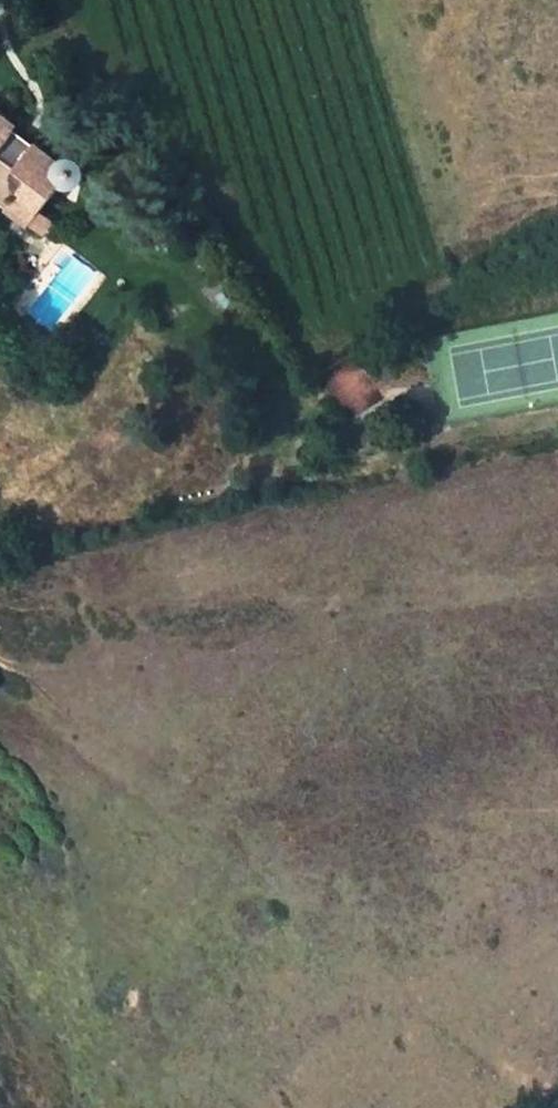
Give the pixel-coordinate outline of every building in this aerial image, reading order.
[(43,236),(53,223),(40,213),(61,186),(66,188),(70,188),(74,188),(75,187),(78,185),(81,182),(83,178),(84,174),(83,169),(81,165),(78,162),(74,159),(70,158),(65,159),(61,161),(60,161),(37,144),(35,145),(15,130),(16,128),(10,123),(11,120),(0,112),(0,202),(43,236)]
